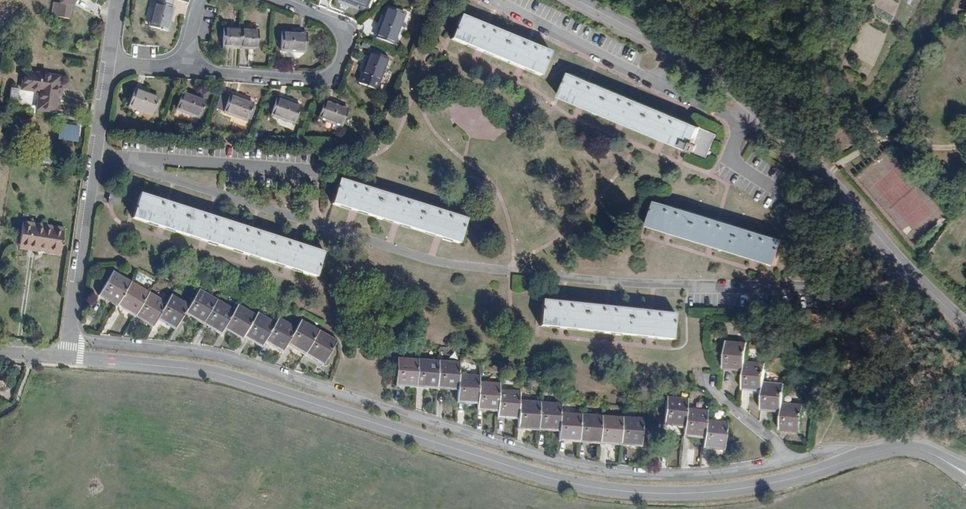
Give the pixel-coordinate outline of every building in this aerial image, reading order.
[(59,2),(53,1),(51,16),(70,19),(72,4),(75,5),(75,0),(60,0),(59,2)] [(155,3),(149,26),(168,31),(174,8),(172,7),(174,0),(156,0),(155,3)] [(340,1),(357,8),(359,5),(369,9),(372,0),(340,0),(340,1)] [(406,15),(388,8),(377,37),(395,44),(406,15)] [(456,27),(451,39),(479,51),(520,68),(542,77),(552,52),(527,42),(488,25),(462,14),(456,27)] [(223,47),(244,48),(244,29),(224,28),(223,47)] [(259,30),(244,29),(244,48),(258,49),(259,30)] [(307,33),(283,32),(281,50),(306,52),(307,33)] [(390,58),(371,51),(359,82),(378,89),(390,58)] [(61,74),(23,69),(21,89),(39,92),(36,110),(56,112),(61,74)] [(579,108),(620,125),(661,142),(689,154),(690,152),(700,128),(670,116),(631,100),(590,84),(569,75),(564,87),(559,99),(579,108)] [(161,98),(136,88),(128,107),(153,117),(161,98)] [(206,100),(183,91),(176,110),(199,118),(206,100)] [(255,103),(231,94),(224,113),(248,121),(255,103)] [(301,105),(277,97),(271,116),(295,124),(301,105)] [(349,108),(327,100),(320,119),(342,127),(349,108)] [(79,118),(59,116),(57,141),(76,143),(79,118)] [(715,134),(700,128),(690,152),(705,158),(706,156),(709,148),(714,138),(715,134)] [(354,211),(395,224),(438,237),(462,245),(470,220),(340,180),(336,192),(332,205),(354,211)] [(122,194),(110,193),(109,203),(121,205),(122,194)] [(203,242),(247,255),(288,268),(318,277),(322,264),(326,252),(297,243),(254,229),(213,216),(197,211),(169,203),(139,193),(135,206),(132,219),(161,228),(203,242)] [(668,234),(710,247),(753,260),(773,266),(781,241),(761,235),(717,222),(675,209),(651,201),(648,214),(644,226),(668,234)] [(61,255),(65,227),(23,221),(19,249),(61,255)] [(131,281),(112,271),(99,294),(111,301),(112,299),(118,303),(131,281)] [(149,292),(131,281),(118,303),(117,305),(129,312),(131,310),(137,314),(149,292)] [(217,300),(200,290),(190,306),(186,313),(199,321),(200,319),(205,322),(217,300)] [(167,302),(149,292),(137,314),(136,316),(149,323),(150,321),(155,325),(158,319),(167,302)] [(190,306),(171,296),(167,302),(158,319),(170,326),(171,324),(177,328),(186,313),(190,306)] [(236,310),(217,300),(205,322),(204,323),(216,330),(217,328),(223,332),(225,329),(236,310)] [(561,329),(606,332),(650,337),(674,340),(676,313),(651,311),(607,307),(560,302),(541,300),(540,313),(539,326),(561,329)] [(255,313),(239,304),(236,310),(225,329),(239,338),(240,336),(243,338),(243,335),(255,313)] [(277,322),(256,311),(255,313),(243,335),(256,344),(257,342),(263,346),(267,340),(277,322)] [(298,329),(279,318),(277,322),(267,340),(281,348),(281,347),(286,350),(290,343),(298,329)] [(320,331),(302,321),(298,329),(290,343),(303,350),(304,349),(309,352),(320,331)] [(338,341),(320,331),(309,352),(308,353),(321,360),(322,359),(327,362),(338,341)] [(745,343),(723,341),(720,370),(735,371),(735,369),(742,369),(742,366),(742,362),(745,343)] [(419,358),(398,357),(395,384),(409,386),(409,384),(417,385),(419,358)] [(439,361),(419,358),(417,385),(417,387),(430,388),(430,386),(438,387),(439,361)] [(461,363),(439,361),(438,387),(438,388),(452,390),(452,388),(460,389),(460,374),(461,363)] [(763,364),(742,362),(742,366),(742,369),(741,390),(753,390),(754,388),(761,389),(761,382),(763,364)] [(480,376),(460,374),(460,389),(459,401),(471,402),(471,400),(478,400),(480,383),(480,376)] [(781,384),(761,382),(761,389),(759,408),(772,409),(772,407),(779,407),(779,404),(781,384)] [(500,384),(480,383),(478,400),(477,407),(490,409),(490,407),(497,407),(499,391),(500,384)] [(519,393),(499,391),(497,407),(497,416),(509,417),(510,415),(517,416),(518,400),(519,393)] [(688,400),(668,397),(665,423),(678,424),(678,422),(685,423),(687,409),(688,400)] [(540,403),(518,400),(517,416),(516,427),(530,429),(530,427),(537,428),(540,403)] [(562,404),(540,403),(537,428),(538,430),(552,431),(552,429),(559,430),(561,413),(562,404)] [(799,405),(779,404),(779,407),(777,429),(790,430),(790,428),(797,429),(799,405)] [(706,411),(687,409),(685,423),(684,434),(696,436),(697,434),(704,434),(706,421),(706,411)] [(582,415),(561,413),(559,430),(559,441),(573,441),(573,439),(580,439),(582,415)] [(602,417),(582,415),(580,439),(580,441),(592,443),(593,440),(600,441),(602,417)] [(622,419),(602,417),(600,441),(600,443),(612,444),(612,442),(620,443),(622,419)] [(642,421),(622,419),(620,443),(619,445),(632,446),(632,444),(640,445),(642,421)] [(725,423),(706,421),(704,434),(703,446),(715,448),(716,446),(723,446),(725,423)]
